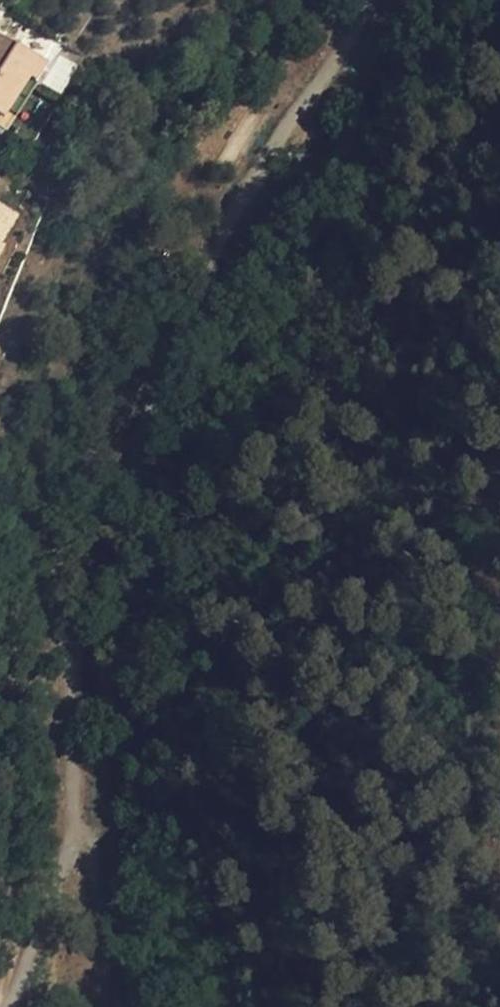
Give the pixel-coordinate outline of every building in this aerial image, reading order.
[(36,84),(48,66),(1,35),(0,37),(0,116),(5,120),(31,80),(36,84)] [(36,84),(31,80),(5,120),(0,116),(0,128),(6,131),(36,84)] [(4,248),(0,246),(18,219),(0,207),(0,255),(4,248)]
